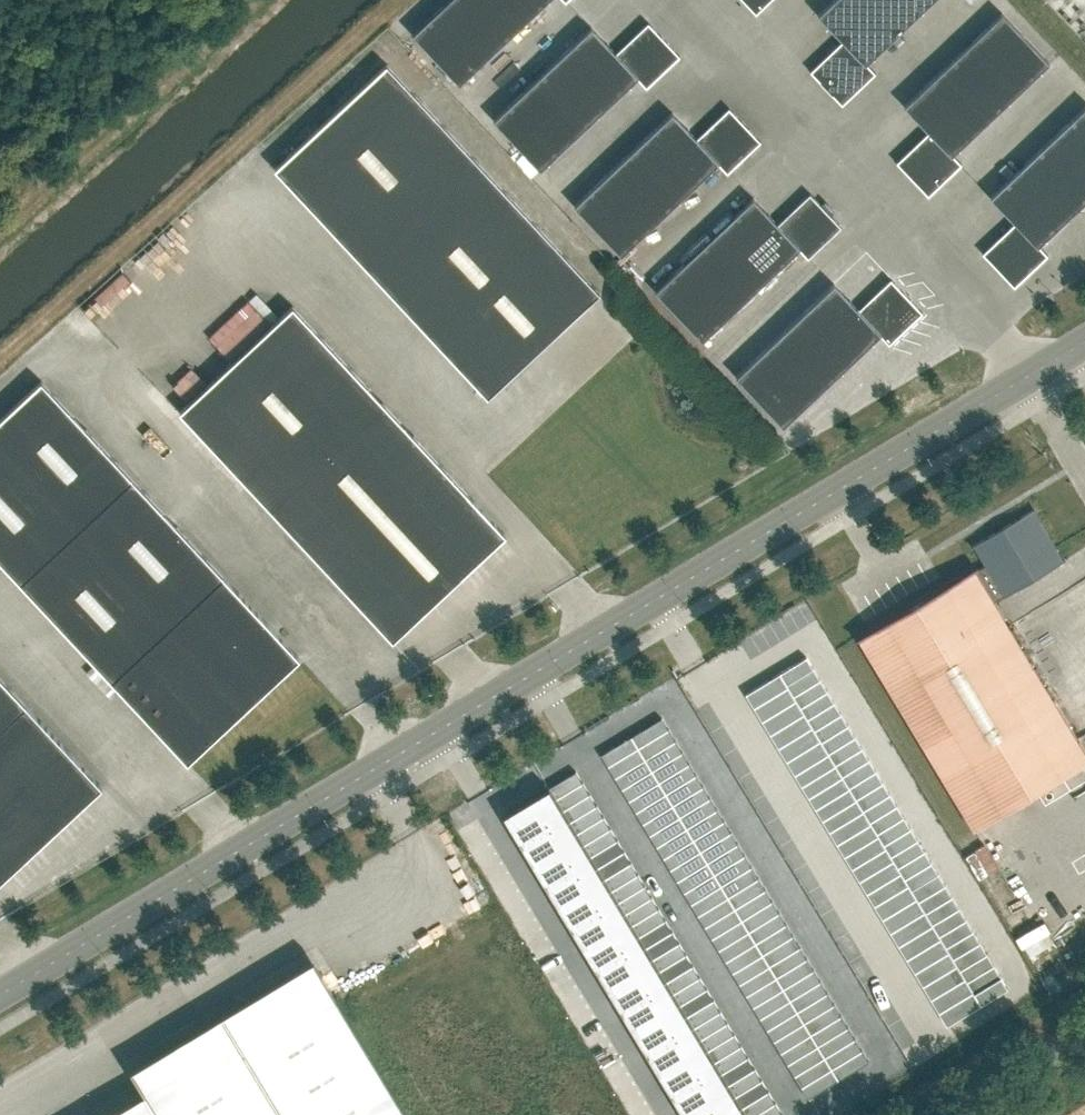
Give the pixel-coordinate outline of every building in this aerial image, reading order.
[(412,34),(459,84),(548,0),(449,0),(412,34)] [(756,13),(770,0),(743,0),(756,13)] [(810,71),(842,104),(875,72),(866,63),(933,0),(833,0),(818,14),(842,40),(810,71)] [(1002,13),(904,105),(928,131),(896,162),(928,195),(961,164),(952,154),(1049,62),(1002,13)] [(591,27),(493,120),(540,169),(637,78),(646,87),(680,56),(648,22),(616,53),(591,27)] [(387,64),(275,168),(488,397),(600,292),(387,64)] [(672,112),(574,205),(621,255),(718,163),(727,173),(761,141),(729,107),(697,138),(672,112)] [(982,253),(1014,286),(1047,255),(1038,245),(1084,201),(1084,107),(990,196),(1015,222),(982,253)] [(778,223),(753,198),(655,291),(702,340),(799,248),(808,258),(841,226),(810,193),(778,223)] [(834,283),(736,376),(783,426),(880,334),(889,344),(922,312),(891,278),(858,309),(834,283)] [(293,306),(179,412),(393,641),(506,535),(293,306)] [(0,419),(0,561),(187,763),(189,761),(300,658),(41,381),(0,419)] [(1032,509),(973,545),(986,564),(976,570),(974,566),(858,636),(973,829),(1084,762),(1084,752),(994,600),(1003,595),(1004,596),(1064,561),(1032,509)] [(806,656),(780,672),(787,683),(813,668),(806,656)] [(813,668),(787,683),(788,685),(794,695),(820,679),(813,668)] [(780,672),(746,693),(753,706),(788,685),(787,683),(780,672)] [(0,677),(0,882),(102,787),(0,677)] [(820,679),(794,695),(796,698),(801,706),(827,690),(820,679)] [(788,685),(753,706),(761,719),(796,698),(794,695),(788,685)] [(827,690),(801,706),(804,711),(808,718),(834,702),(827,690)] [(796,698),(761,719),(769,732),(804,711),(801,706),(796,698)] [(834,702),(808,718),(812,725),(815,729),(841,713),(834,702)] [(804,711),(769,732),(777,746),(812,725),(808,718),(804,711)] [(841,713),(815,729),(820,738),(822,741),(848,725),(841,713)] [(631,735),(638,747),(669,729),(662,717),(631,735)] [(812,725),(777,746),(786,759),(820,738),(815,729),(812,725)] [(848,725),(822,741),(828,751),(829,752),(855,736),(848,725)] [(669,729),(638,747),(645,758),(675,740),(669,729)] [(631,735),(601,754),(608,765),(638,747),(631,735)] [(855,736),(829,752),(835,763),(835,764),(862,748),(855,736)] [(820,738),(786,759),(794,772),(828,751),(822,741),(820,738)] [(682,751),(675,740),(645,758),(652,770),(682,751)] [(638,747),(608,765),(615,777),(645,758),(638,747)] [(862,748),(835,764),(842,774),(842,775),(869,759),(862,748)] [(659,781),(689,763),(682,751),(652,770),(659,781)] [(828,751),(794,772),(801,784),(835,763),(829,752),(828,751)] [(652,770),(645,758),(615,777),(621,788),(652,770)] [(869,759),(842,775),(849,786),(849,787),(876,771),(869,759)] [(696,774),(689,763),(659,781),(666,793),(696,774)] [(835,763),(801,784),(807,795),(842,774),(835,764),(835,763)] [(549,786),(556,798),(583,782),(576,770),(549,786)] [(659,781),(652,770),(621,788),(628,800),(659,781)] [(876,771),(849,787),(856,797),(856,798),(883,782),(876,771)] [(666,793),(673,804),(703,786),(696,774),(666,793)] [(842,774),(807,795),(814,806),(849,786),(842,775),(842,774)] [(628,800),(635,811),(666,793),(659,781),(628,800)] [(590,793),(583,782),(556,798),(563,809),(590,793)] [(883,782),(856,798),(863,809),(890,793),(883,782)] [(556,798),(549,786),(503,814),(520,843),(566,815),(563,809),(556,798)] [(710,797),(703,786),(673,804),(679,816),(710,797)] [(849,786),(814,806),(821,818),(856,797),(849,787),(849,786)] [(563,809),(566,815),(570,821),(596,805),(590,793),(563,809)] [(666,793),(635,811),(642,823),(673,804),(666,793)] [(890,793),(863,809),(870,821),(897,805),(890,793)] [(679,816),(686,827),(717,809),(710,797),(679,816)] [(856,797),(821,818),(828,830),(863,809),(856,798),(856,797)] [(673,804),(642,823),(649,834),(679,816),(673,804)] [(596,805),(570,821),(577,832),(603,816),(596,805)] [(897,805),(870,821),(877,832),(904,816),(897,805)] [(693,839),(724,820),(717,809),(686,827),(693,839)] [(863,809),(828,830),(836,842),(870,821),(863,809)] [(566,815),(520,843),(533,864),(579,836),(577,832),(570,821),(566,815)] [(583,844),(610,828),(603,816),(577,832),(579,836),(583,844)] [(679,816),(649,834),(656,845),(686,827),(679,816)] [(904,816),(877,832),(878,833),(884,844),(911,828),(904,816)] [(731,832),(724,820),(693,839),(700,850),(731,832)] [(870,821),(836,842),(843,854),(878,833),(877,832),(870,821)] [(686,827),(656,845),(663,857),(693,839),(686,827)] [(590,855),(617,839),(610,828),(583,844),(590,855)] [(911,828),(884,844),(885,846),(891,855),(918,839),(911,828)] [(707,861),(738,843),(731,832),(700,850),(707,861)] [(878,833),(843,854),(851,867),(885,846),(884,844),(878,833)] [(591,857),(590,855),(583,844),(579,836),(533,864),(545,885),(591,857)] [(617,839),(590,855),(591,857),(597,866),(624,850),(617,839)] [(670,868),(700,850),(693,839),(663,857),(670,868)] [(918,839),(891,855),(893,858),(898,867),(924,851),(918,839)] [(744,855),(738,843),(707,861),(714,873),(744,855)] [(885,846),(851,867),(858,879),(893,858),(891,855),(885,846)] [(604,878),(631,862),(624,850),(597,866),(604,878)] [(700,850),(670,868),(677,880),(707,861),(700,850)] [(924,851),(898,867),(900,871),(905,878),(931,862),(924,851)] [(721,884),(751,866),(744,855),(714,873),(721,884)] [(545,885),(558,905),(604,878),(597,866),(591,857),(545,885)] [(893,858),(858,879),(866,891),(900,871),(898,867),(893,858)] [(714,873),(707,861),(677,880),(684,891),(714,873)] [(638,873),(631,862),(604,878),(611,889),(638,873)] [(931,862),(905,878),(908,883),(912,890),(938,873),(931,862)] [(751,866),(721,884),(728,896),(758,877),(751,866)] [(900,871),(866,891),(873,904),(908,883),(905,878),(900,871)] [(618,901),(645,885),(638,873),(611,889),(617,899),(618,901)] [(714,873),(684,891),(690,903),(721,884),(714,873)] [(938,873),(912,890),(916,896),(919,901),(945,885),(938,873)] [(758,877),(728,896),(735,907),(765,889),(758,877)] [(604,878),(558,905),(571,926),(617,899),(611,889),(604,878)] [(908,883),(873,904),(881,917),(916,896),(912,890),(908,883)] [(697,914),(728,896),(721,884),(690,903),(697,914)] [(645,885),(618,901),(625,912),(651,896),(645,885)] [(945,885),(919,901),(924,909),(926,913),(952,896),(945,885)] [(735,907),(742,919),(772,900),(765,889),(735,907)] [(651,896),(625,912),(629,920),(632,924),(658,908),(651,896)] [(728,896),(697,914),(704,926),(735,907),(728,896)] [(916,896),(881,917),(889,930),(924,909),(919,901),(916,896)] [(952,896),(926,913),(932,923),(932,924),(959,908),(952,896)] [(629,920),(625,912),(618,901),(617,899),(571,926),(583,947),(629,920)] [(779,912),(772,900),(742,919),(748,930),(779,912)] [(742,919),(735,907),(704,926),(711,937),(742,919)] [(632,924),(638,935),(665,919),(658,908),(632,924)] [(959,908),(932,924),(939,935),(966,919),(959,908)] [(924,909),(889,930),(897,943),(932,923),(926,913),(924,909)] [(779,912),(748,930),(755,942),(786,923),(779,912)] [(665,919),(638,935),(642,941),(645,947),(672,930),(665,919)] [(742,919),(711,937),(718,949),(748,930),(742,919)] [(966,919),(939,935),(940,936),(946,947),(973,931),(966,919)] [(596,968),(642,941),(638,935),(632,924),(629,920),(583,947),(596,968)] [(762,953),(793,935),(786,923),(755,942),(762,953)] [(932,923),(897,943),(905,957),(940,936),(939,935),(932,924),(932,923)] [(645,947),(652,958),(679,942),(672,930),(645,947)] [(725,960),(755,942),(748,930),(718,949),(725,960)] [(973,931),(946,947),(948,949),(953,958),(980,942),(973,931)] [(793,935),(762,953),(769,965),(800,946),(793,935)] [(940,936),(905,957),(914,970),(948,949),(946,947),(940,936)] [(642,941),(596,968),(609,989),(654,962),(652,958),(645,947),(642,941)] [(652,958),(654,962),(659,969),(686,953),(679,942),(652,958)] [(732,971),(762,953),(755,942),(725,960),(732,971)] [(980,942),(953,958),(956,963),(960,970),(987,954),(980,942)] [(776,976),(807,958),(800,946),(769,965),(776,976)] [(948,949),(914,970),(922,983),(956,963),(953,958),(948,949)] [(666,981),(693,965),(686,953),(659,969),(666,981)] [(732,971),(739,983),(769,965),(762,953),(732,971)] [(987,954),(960,970),(964,976),(967,981),(994,965),(987,954)] [(776,976),(783,988),(813,969),(807,958),(776,976)] [(666,981),(659,969),(654,962),(609,989),(621,1010),(667,983),(666,981)] [(956,963),(922,983),(930,997),(964,976),(960,970),(956,963)] [(693,965),(666,981),(667,983),(673,992),(700,976),(693,965)] [(739,983),(746,994),(776,976),(769,965),(739,983)] [(994,965),(967,981),(972,990),(974,993),(1001,976),(994,965)] [(790,999),(820,981),(813,969),(783,988),(790,999)] [(673,992),(680,1004),(706,988),(700,976),(673,992)] [(783,988),(776,976),(746,994),(752,1006),(783,988)] [(964,976),(930,997),(938,1010),(972,990),(967,981),(964,976)] [(1001,976),(974,993),(981,1004),(1008,988),(1001,976)] [(797,1010),(827,992),(820,981),(790,999),(797,1010)] [(621,1010),(634,1031),(680,1004),(673,992),(667,983),(621,1010)] [(713,999),(706,988),(680,1004),(687,1015),(713,999)] [(790,999),(783,988),(752,1006),(759,1017),(790,999)] [(972,990),(938,1010),(946,1024),(981,1004),(974,993),(972,990)] [(827,992),(797,1010),(804,1022),(834,1004),(827,992)] [(337,996),(155,1106),(146,1090),(144,1091),(105,1114),(409,1114),(337,996)] [(713,999),(687,1015),(692,1025),(693,1027),(720,1010),(713,999)] [(759,1017),(766,1029),(797,1010),(790,999),(759,1017)] [(680,1004),(634,1031),(646,1052),(692,1025),(687,1015),(680,1004)] [(834,1004),(804,1022),(811,1033),(841,1015),(834,1004)] [(700,1038),(727,1022),(720,1010),(693,1027),(700,1038)] [(773,1040),(804,1022),(797,1010),(766,1029),(773,1040)] [(817,1045),(848,1026),(841,1015),(811,1033),(817,1045)] [(707,1049),(734,1033),(727,1022),(700,1038),(705,1046),(707,1049)] [(780,1052),(811,1033),(804,1022),(773,1040),(780,1052)] [(659,1073),(705,1046),(700,1038),(693,1027),(692,1025),(646,1052),(659,1073)] [(824,1056),(855,1038),(848,1026),(817,1045),(824,1056)] [(741,1045),(734,1033),(707,1049),(714,1061),(741,1045)] [(787,1063),(817,1045),(811,1033),(780,1052),(787,1063)] [(855,1038),(824,1056),(831,1068),(862,1049),(855,1038)] [(717,1067),(721,1072),(748,1056),(741,1045),(714,1061),(717,1067)] [(824,1056),(817,1045),(787,1063),(794,1075),(824,1056)] [(714,1061),(707,1049),(705,1046),(659,1073),(672,1094),(717,1067),(714,1061)] [(869,1061),(862,1049),(831,1068),(838,1079),(869,1061)] [(754,1068),(748,1056),(721,1072),(728,1084),(754,1068)] [(801,1086),(831,1068),(824,1056),(794,1075),(801,1086)] [(672,1094),(684,1114),(730,1087),(728,1084),(721,1072),(717,1067),(672,1094)] [(754,1068),(728,1084),(730,1087),(735,1095),(761,1079),(754,1068)] [(831,1068),(801,1086),(808,1098),(838,1079),(831,1068)] [(742,1107),(768,1090),(761,1079),(735,1095),(742,1107)] [(743,1108),(742,1107),(735,1095),(730,1087),(684,1114),(732,1114),(743,1108)] [(775,1102),(768,1090),(742,1107),(743,1108),(747,1114),(753,1114),(775,1102)] [(782,1113),(775,1102),(753,1114),(779,1114),(782,1113)]
